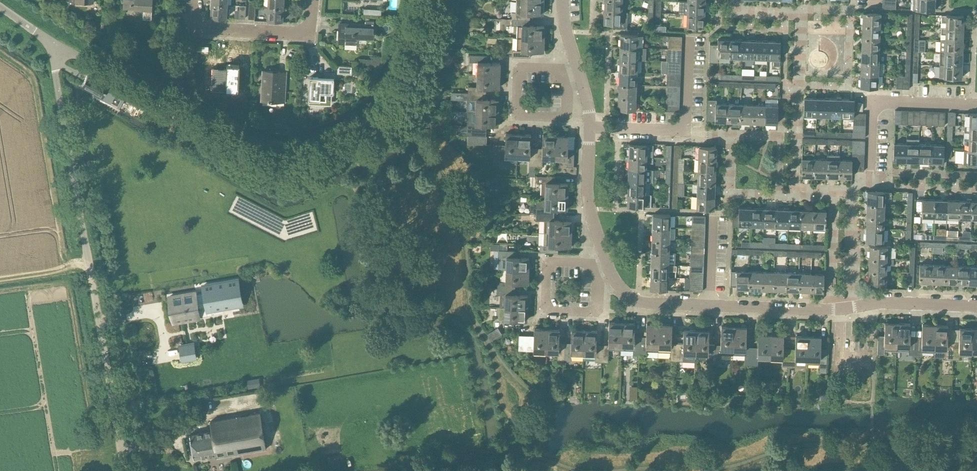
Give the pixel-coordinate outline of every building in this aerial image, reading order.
[(151,12),(152,0),(130,0),(130,4),(142,4),(142,12),(151,12)] [(512,18),(530,19),(530,12),(543,13),(544,0),(533,0),(516,0),(516,12),(512,12),(512,18)] [(622,0),(605,0),(605,10),(622,11),(622,0)] [(882,8),(896,8),(896,0),(883,0),(882,8)] [(912,9),(935,10),(935,0),(913,0),(912,9)] [(704,14),(705,1),(688,1),(687,13),(704,14)] [(211,16),(227,17),(227,4),(211,3),(211,16)] [(267,19),(283,19),(284,7),(268,6),(267,19)] [(622,11),(605,10),(604,23),(613,23),(613,28),(627,28),(627,11),(622,11)] [(881,12),(863,11),(863,24),(880,24),(881,12)] [(704,14),(687,13),(687,26),(704,27),(704,14)] [(964,15),(959,15),(942,14),(941,21),(946,21),(946,27),(963,28),(964,15)] [(530,19),(512,18),(511,25),(518,25),(517,37),(544,38),(545,25),(530,25),(530,19)] [(339,41),(358,42),(359,41),(365,41),(365,36),(373,36),(374,20),(366,20),(365,23),(340,22),(339,41)] [(863,24),(862,36),(880,37),(880,24),(863,24)] [(963,40),(963,28),(946,27),(941,27),(941,33),(946,34),(945,39),(963,40)] [(621,33),(621,46),(638,47),(638,34),(621,33)] [(862,36),(862,49),(879,49),(880,37),(862,36)] [(512,56),(530,57),(531,50),(544,50),(544,38),(517,37),(516,49),(512,49),(512,56)] [(718,56),(730,56),(731,39),(718,38),(718,44),(710,43),(709,61),(718,61),(718,56)] [(743,39),(731,39),(730,56),(742,57),(743,39)] [(742,57),(755,57),(755,40),(743,39),(742,57)] [(962,53),(963,40),(945,39),(941,39),(940,46),(940,52),(945,52),(962,53)] [(755,57),(767,58),(768,40),(755,40),(755,57)] [(780,65),(781,42),(781,41),(768,40),(767,58),(773,58),(773,65),(780,65)] [(621,46),(620,59),(637,59),(638,47),(621,46)] [(668,61),(681,61),(682,49),(668,48),(668,61)] [(862,49),(861,61),(879,62),(879,49),(862,49)] [(962,65),(962,53),(945,52),(940,52),(940,58),(945,58),(944,64),(962,65)] [(487,55),(469,54),(469,62),(477,62),(477,74),(500,74),(500,62),(487,62),(487,55)] [(372,56),(372,66),(379,67),(381,67),(381,63),(382,56),(372,56)] [(620,59),(620,71),(637,72),(637,59),(620,59)] [(861,61),(861,73),(878,74),(879,62),(861,61)] [(226,90),(238,91),(240,64),(227,64),(227,68),(212,67),(212,80),(212,89),(226,90)] [(944,64),(940,64),(939,71),(944,71),(944,77),(961,78),(962,65),(944,64)] [(285,102),(286,71),(280,71),(264,70),(262,100),(285,102)] [(620,71),(619,84),(636,84),(637,72),(620,71)] [(88,73),(81,85),(93,89),(96,91),(95,95),(125,112),(134,96),(110,83),(109,84),(88,73)] [(878,87),(878,74),(861,73),(860,73),(859,78),(861,78),(860,86),(878,87)] [(500,74),(477,74),(477,86),(468,86),(468,92),(486,93),(486,87),(499,87),(500,74)] [(909,88),(910,75),(903,75),(903,76),(897,76),(896,87),(909,88)] [(309,99),(309,100),(310,100),(310,103),(325,104),(326,93),(332,93),(333,93),(334,78),(327,77),(323,78),(322,78),(321,78),(318,78),(318,77),(310,76),(309,99)] [(619,84),(619,96),(636,97),(636,84),(619,84)] [(468,99),(467,111),(476,111),(498,112),(499,99),(486,99),(486,93),(468,92),(468,99)] [(635,109),(636,97),(619,96),(618,108),(635,109)] [(816,115),(817,98),(804,97),(804,114),(816,115)] [(816,115),(829,115),(829,98),(817,98),(816,115)] [(829,115),(841,116),(842,98),(829,98),(829,115)] [(841,116),(854,116),(854,112),(855,99),(842,98),(841,116)] [(728,121),(728,103),(716,103),(717,99),(708,99),(707,120),(716,120),(716,122),(721,122),(721,120),(728,121)] [(740,121),(741,104),(728,103),(728,121),(728,122),(733,122),(733,121),(740,121)] [(740,121),(752,121),(753,104),(741,104),(740,121)] [(752,121),(765,122),(765,104),(753,104),(752,121)] [(778,122),(778,105),(765,104),(765,122),(765,124),(770,124),(770,122),(778,122)] [(467,123),(467,134),(485,135),(486,124),(498,125),(498,112),(476,111),(476,123),(467,123)] [(965,112),(965,119),(970,119),(969,124),(969,125),(976,125),(976,112),(965,112)] [(969,125),(969,124),(965,124),(964,137),(969,137),(976,138),(976,125),(969,125)] [(494,144),(493,155),(500,155),(500,161),(518,161),(518,156),(518,133),(506,133),(505,144),(494,144)] [(518,133),(518,156),(530,156),(529,165),(536,165),(537,147),(531,147),(531,134),(518,133)] [(537,147),(536,165),(542,165),(543,156),(555,157),(556,135),(543,134),(543,147),(537,147)] [(556,135),(555,157),(567,157),(566,166),(574,166),(574,148),(568,148),(568,135),(556,135)] [(969,137),(964,137),(964,144),(969,144),(969,149),(969,150),(976,150),(976,138),(969,137)] [(907,143),(894,142),(893,159),(906,160),(907,143)] [(647,144),(630,143),(627,143),(627,148),(629,148),(629,156),(653,156),(653,144),(647,144)] [(919,143),(907,143),(906,160),(918,160),(919,143)] [(931,143),(919,143),(918,160),(930,161),(931,143)] [(931,143),(930,161),(943,161),(944,144),(931,143)] [(716,158),(716,146),(699,145),(698,158),(716,158)] [(963,162),(968,162),(976,163),(976,150),(969,150),(969,149),(964,149),(963,156),(963,162)] [(839,176),(839,159),(839,154),(827,154),(827,159),(826,176),(826,178),(831,178),(831,176),(839,176)] [(629,156),(629,168),(646,169),(646,162),(653,162),(653,156),(629,156)] [(715,171),(716,158),(698,158),(698,171),(715,171)] [(801,175),(814,175),(814,158),(802,158),(801,175)] [(814,175),(826,176),(827,159),(814,158),(814,175)] [(852,177),(852,170),(852,164),(852,160),(852,159),(839,159),(839,176),(852,177)] [(646,181),(646,169),(629,168),(628,180),(646,181)] [(715,178),(715,171),(698,171),(698,183),(715,183),(717,184),(717,179),(715,178)] [(556,176),(537,175),(537,182),(542,182),(541,195),(545,195),(568,196),(568,183),(555,182),(556,176)] [(645,193),(646,181),(628,180),(628,193),(645,193)] [(714,196),(715,183),(698,183),(697,195),(714,196)] [(867,190),(867,203),(884,204),(885,197),(891,197),(892,191),(867,190)] [(628,193),(627,206),(651,206),(651,194),(645,194),(645,193),(628,193)] [(568,196),(545,195),(545,198),(532,204),(530,205),(529,205),(529,207),(529,208),(529,209),(530,210),(536,213),(554,214),(555,208),(567,208),(568,196)] [(714,209),(714,196),(697,195),(697,208),(714,209)] [(934,216),(935,199),(922,198),(921,215),(934,216)] [(971,217),(972,200),(972,198),(967,198),(967,200),(960,200),(959,217),(971,217)] [(947,199),(935,199),(934,216),(947,217),(947,199)] [(960,200),(947,199),(947,217),(959,217),(960,200)] [(867,203),(867,215),(884,216),(884,204),(867,203)] [(751,225),(751,207),(739,207),(738,224),(751,225)] [(764,208),(751,207),(751,225),(763,225),(764,208)] [(776,208),(764,208),(763,225),(776,226),(776,208)] [(789,209),(776,208),(776,226),(788,226),(789,209)] [(801,209),(789,209),(788,226),(800,227),(801,209)] [(813,210),(801,209),(800,227),(813,227),(813,210)] [(826,210),(813,210),(813,227),(826,228),(826,210)] [(554,214),(536,213),(536,220),(544,220),(544,232),(572,233),(572,220),(554,220),(554,214)] [(670,227),(671,214),(653,214),(653,226),(670,227)] [(883,228),(884,216),(867,215),(866,228),(883,228)] [(670,239),(670,227),(653,226),(652,239),(670,239)] [(883,228),(866,228),(866,241),(883,241),(883,228)] [(540,244),(540,251),(558,252),(558,245),(571,245),(572,233),(544,232),(543,244),(540,244)] [(669,251),(670,239),(652,239),(652,251),(669,251)] [(870,257),(887,258),(887,245),(870,245),(870,257)] [(499,250),(498,257),(500,257),(500,268),(499,268),(499,269),(507,269),(529,270),(529,257),(517,256),(517,250),(507,250),(499,250)] [(669,264),(669,251),(652,251),(651,263),(669,264)] [(870,257),(869,270),(886,270),(886,264),(893,264),(893,258),(887,258),(870,257)] [(668,276),(669,264),(651,263),(651,276),(668,276)] [(932,281),(932,264),(920,263),(919,281),(932,281)] [(945,264),(932,264),(932,281),(944,282),(945,264)] [(957,265),(945,264),(944,282),(957,282),(957,265)] [(970,265),(957,265),(957,282),(969,283),(970,265)] [(970,265),(969,283),(976,283),(976,266),(970,265)] [(529,270),(507,269),(506,281),(498,281),(497,287),(515,288),(515,282),(528,282),(529,270)] [(749,288),(749,271),(737,270),(736,287),(749,288)] [(886,270),(869,270),(869,282),(886,283),(886,270)] [(762,271),(749,271),(749,288),(761,288),(762,271)] [(761,288),(774,289),(774,272),(762,271),(761,288)] [(787,272),(774,272),(774,289),(786,289),(787,272)] [(799,273),(787,272),(786,289),(798,290),(799,273)] [(811,273),(799,273),(798,290),(811,290),(811,273)] [(824,274),(811,273),(811,290),(824,291),(824,274)] [(668,289),(668,276),(651,276),(650,288),(668,289)] [(195,318),(194,312),(193,308),(211,305),(212,309),(228,306),(242,303),(242,302),(241,302),(237,282),(238,281),(238,280),(202,286),(203,291),(196,293),(196,292),(169,296),(174,322),(195,318)] [(497,287),(497,294),(500,294),(500,306),(527,307),(528,294),(515,294),(515,288),(497,287)] [(500,306),(499,319),(505,319),(504,325),(512,326),(514,326),(514,319),(527,320),(527,307),(500,306)] [(622,322),(609,321),(608,344),(603,343),(602,362),(608,362),(609,349),(621,350),(622,322)] [(633,354),(640,354),(640,335),(634,335),(635,322),(622,322),(621,350),(633,350),(633,354)] [(878,335),(877,353),(884,353),(885,350),(897,350),(898,322),(885,322),(885,335),(878,335)] [(898,322),(897,350),(909,351),(909,354),(915,355),(916,336),(910,336),(910,323),(898,322)] [(640,335),(640,354),(646,354),(646,351),(659,351),(660,323),(647,323),(646,336),(640,335)] [(670,360),(677,361),(677,342),(672,342),(672,324),(660,323),(659,351),(671,352),(670,360)] [(934,347),(935,324),(922,323),(922,336),(916,336),(915,355),(922,355),(922,346),(934,347)] [(935,324),(934,347),(946,347),(946,359),(952,359),(953,340),(947,340),(948,324),(935,324)] [(715,343),(714,362),(721,362),(721,354),(733,354),(734,326),(721,326),(721,344),(715,343)] [(745,364),(751,365),(752,346),(746,346),(747,326),(734,326),(733,354),(745,354),(745,364)] [(519,350),(546,351),(547,328),(535,328),(534,335),(519,334),(519,350)] [(557,360),(564,360),(565,342),(559,342),(560,329),(547,328),(546,351),(558,351),(557,360)] [(953,340),(952,359),(959,359),(959,356),(971,356),(971,351),(972,328),(960,328),(959,341),(953,340)] [(571,356),(583,356),(584,330),(572,329),(571,342),(565,342),(564,360),(571,360),(571,356)] [(677,342),(677,361),(683,361),(695,361),(695,358),(697,330),(684,329),(683,342),(677,342)] [(583,356),(595,357),(595,361),(602,362),(603,343),(597,343),(597,330),(584,330),(583,356)] [(697,330),(695,358),(703,358),(703,362),(708,362),(714,362),(715,343),(709,343),(709,330),(697,330)] [(758,356),(771,357),(771,334),(759,333),(758,346),(752,346),(751,365),(758,365),(758,356)] [(789,366),(789,348),(783,347),(784,334),(771,334),(771,357),(782,357),(782,366),(789,366)] [(808,358),(808,336),(796,335),(795,348),(789,348),(789,366),(807,367),(807,363),(808,358)] [(821,336),(808,336),(808,358),(807,363),(819,364),(819,372),(826,372),(827,348),(821,348),(821,336)] [(193,343),(180,346),(182,360),(196,358),(193,343)] [(212,430),(216,454),(216,457),(266,449),(260,412),(210,421),(212,430)] [(216,454),(212,430),(190,434),(194,458),(216,454)]
